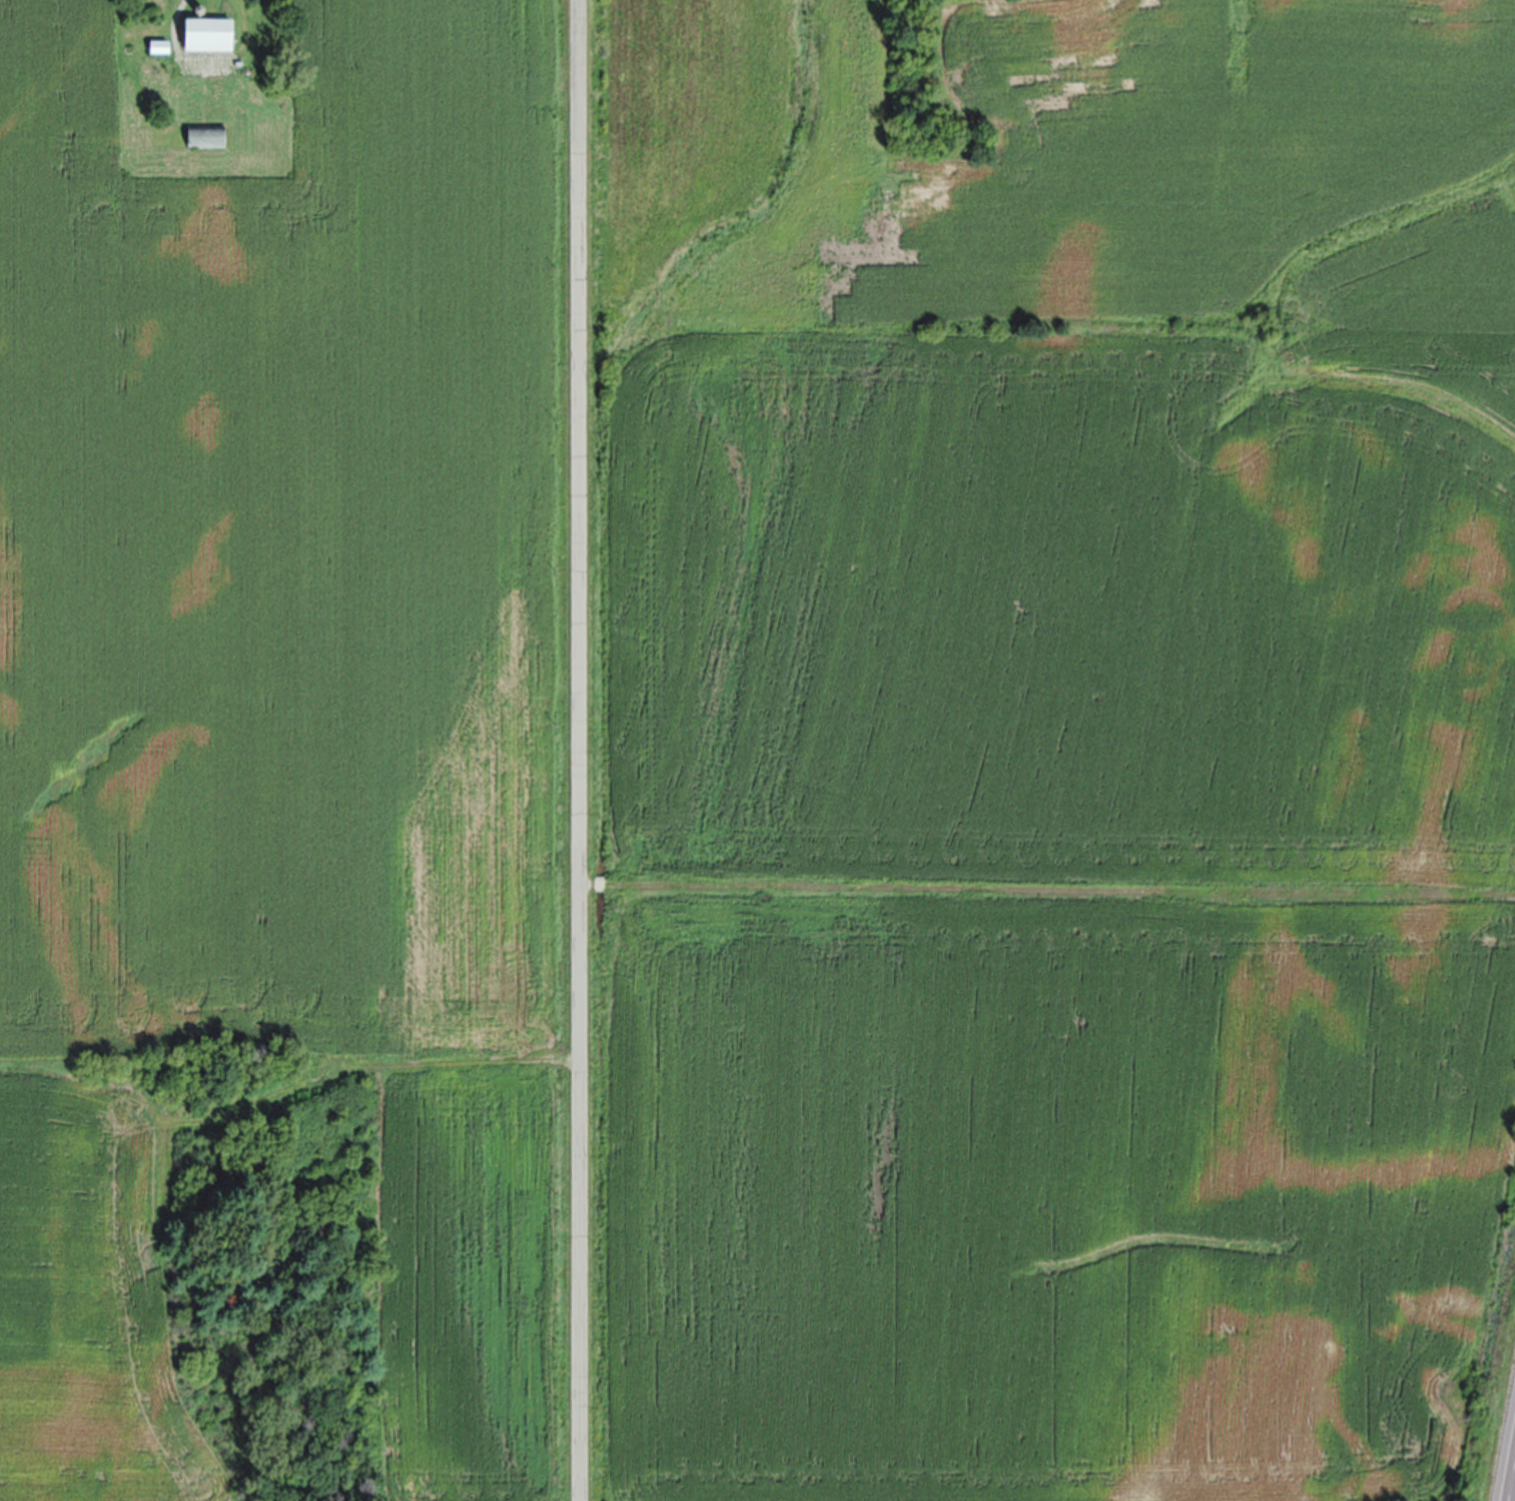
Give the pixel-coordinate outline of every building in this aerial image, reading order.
[(229,57),(229,25),(182,25),(182,57),(229,57)] [(223,130),(186,130),(186,153),(223,153),(223,130)]
